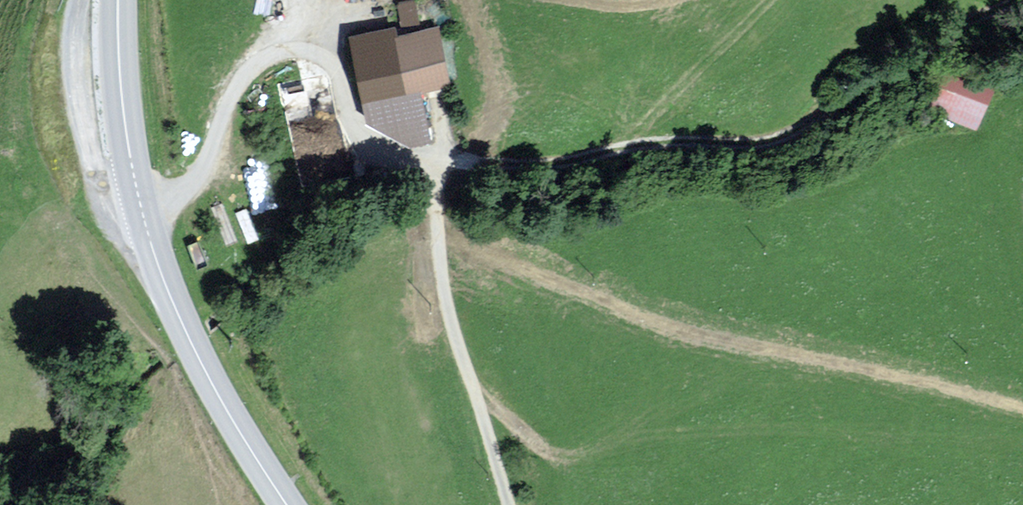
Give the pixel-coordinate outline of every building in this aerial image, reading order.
[(421,35),(358,47),(368,102),(432,91),(421,35)] [(954,60),(934,107),(983,127),(1002,81),(954,60)] [(303,168),(306,182),(330,176),(327,162),(303,168)]
